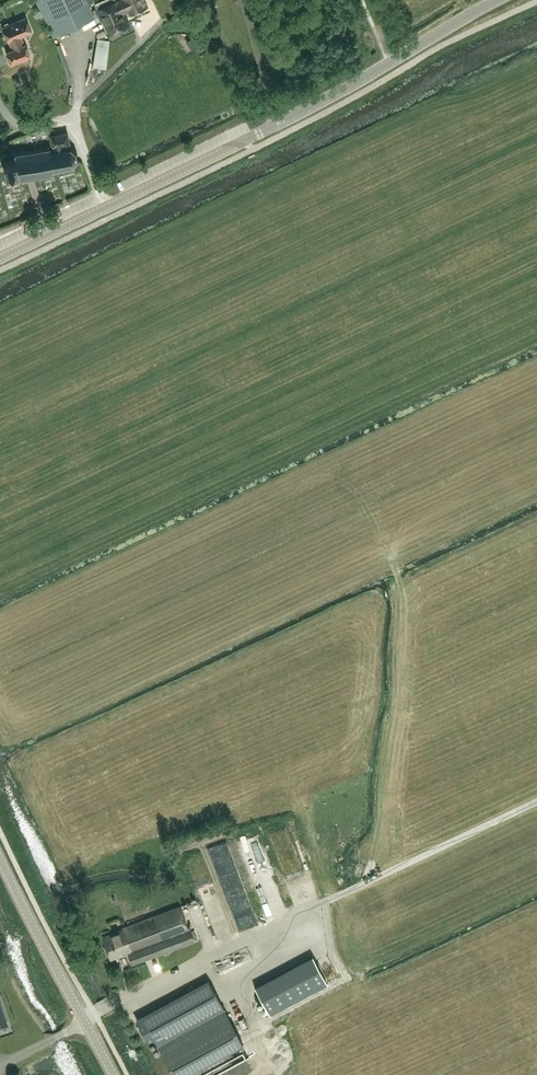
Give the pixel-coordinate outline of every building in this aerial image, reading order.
[(59,34),(94,17),(86,0),(43,0),(51,17),(59,34)] [(116,1),(116,0),(101,0),(95,3),(94,4),(100,16),(102,15),(110,33),(129,25),(123,12),(129,9),(131,14),(146,7),(143,0),(119,0),(116,1)] [(9,41),(21,36),(31,32),(25,17),(2,27),(8,42),(9,41)] [(21,36),(9,41),(12,49),(6,51),(11,63),(22,59),(22,60),(27,58),(26,57),(30,55),(24,43),(24,44),(21,36)] [(74,152),(70,148),(71,146),(70,146),(67,132),(49,135),(51,147),(51,148),(49,148),(49,145),(47,145),(47,148),(36,149),(36,148),(34,148),(34,150),(23,152),(23,150),(21,150),(21,153),(15,154),(12,151),(11,153),(14,155),(15,161),(3,163),(4,169),(5,175),(17,173),(18,179),(17,181),(18,182),(20,179),(26,178),(26,181),(27,180),(27,178),(29,178),(32,177),(33,180),(34,179),(34,177),(39,176),(39,179),(41,178),(40,176),(45,175),(46,178),(47,177),(47,175),(51,174),(52,176),(54,176),(53,172),(54,172),(54,170),(61,168),(62,170),(63,170),(63,168),(71,167),(73,168),(74,167),(73,166),(75,161),(78,161),(78,159),(76,159),(75,154),(77,153),(76,151),(74,152)] [(127,952),(132,964),(194,941),(189,927),(188,928),(179,906),(122,927),(122,929),(102,937),(110,958),(127,952)] [(312,956),(254,987),(269,1014),(327,983),(312,956)] [(211,984),(138,1024),(147,1041),(153,1038),(173,1074),(183,1074),(242,1043),(211,984)]
